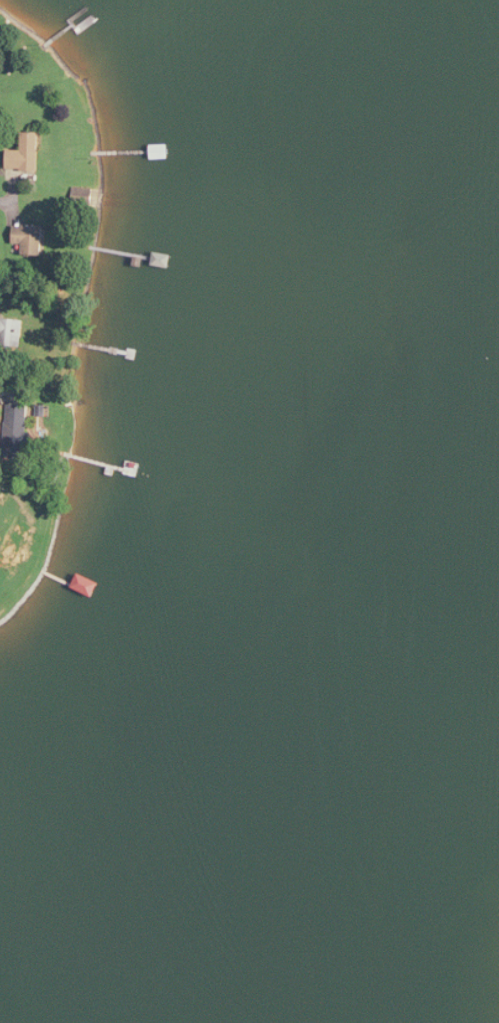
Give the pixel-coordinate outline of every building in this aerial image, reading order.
[(39,171),(40,133),(22,132),(22,150),(8,150),(7,170),(39,171)] [(24,244),(24,255),(44,255),(45,226),(15,225),(14,244),(24,244)] [(23,320),(0,319),(0,335),(5,335),(4,346),(22,346),(23,320)] [(33,432),(28,432),(30,405),(7,404),(5,456),(32,457),(33,432)]
